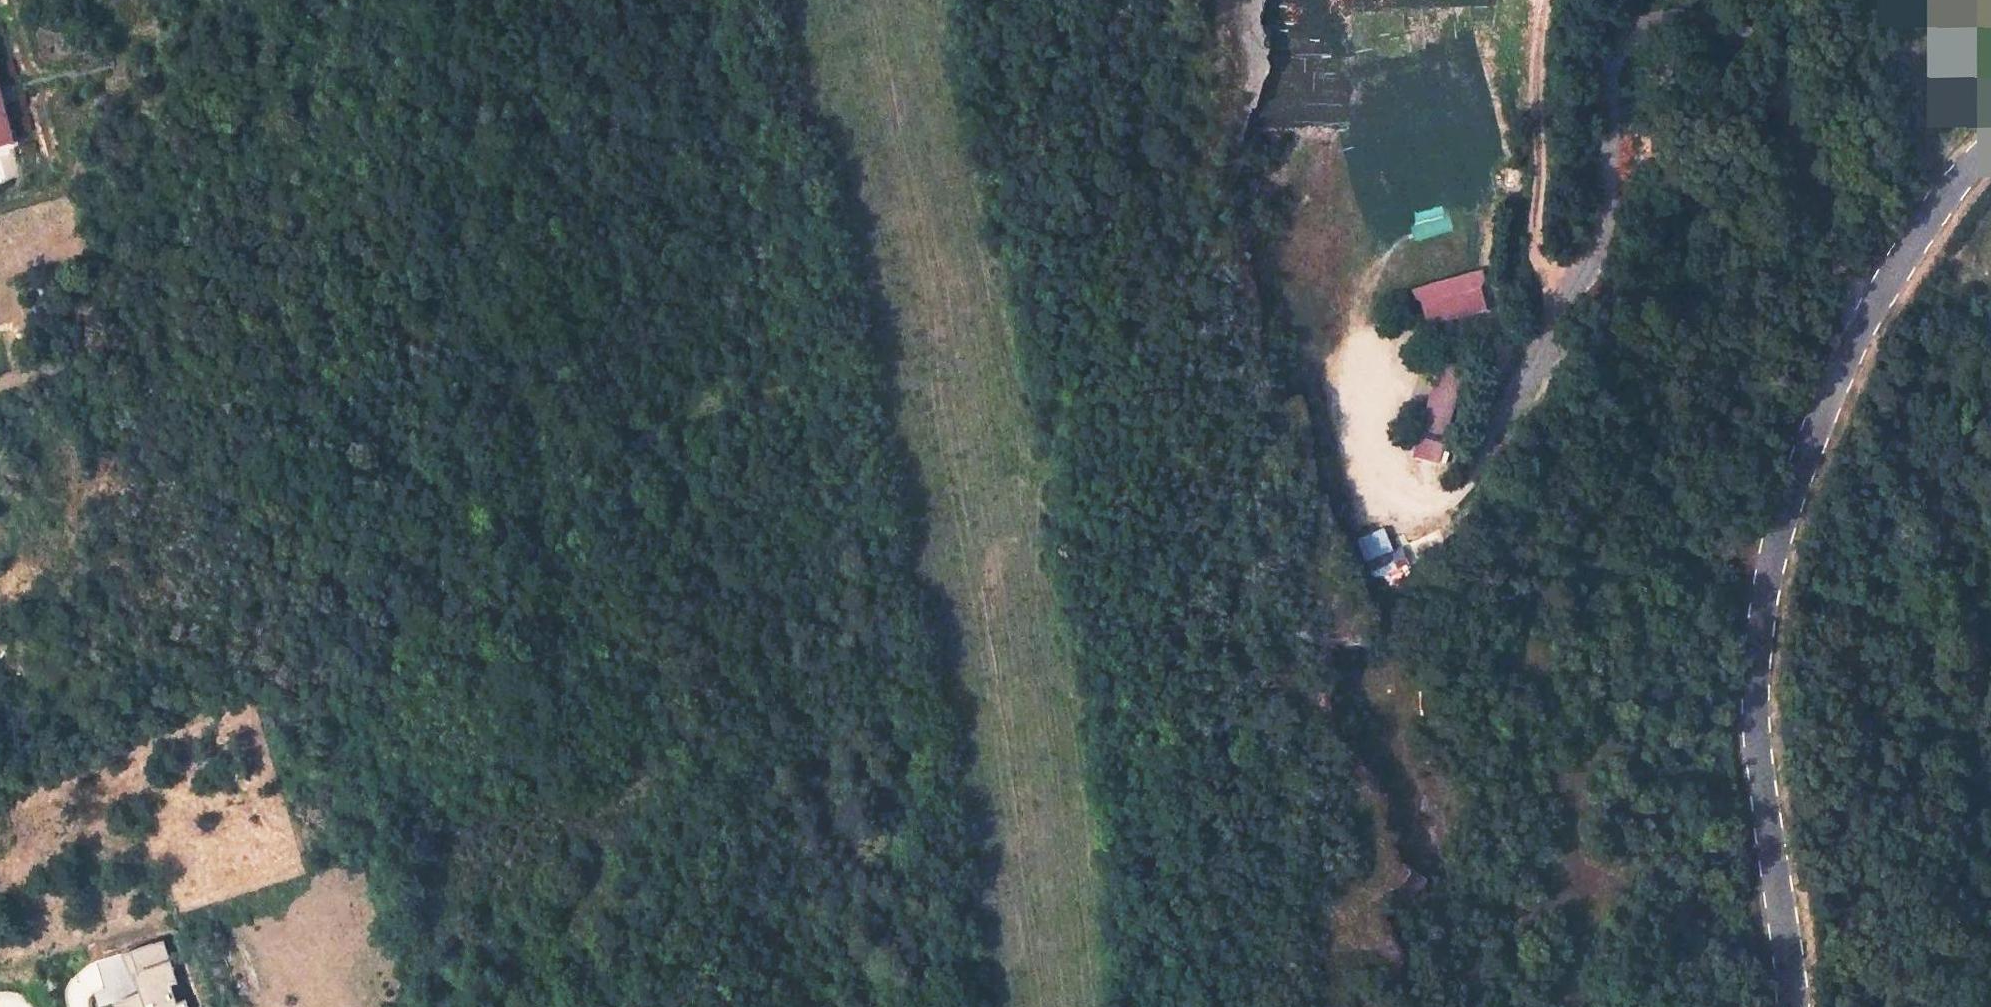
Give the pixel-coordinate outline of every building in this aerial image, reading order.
[(1235,91),(1260,90),(1258,22),(1233,23),(1235,91)] [(16,138),(0,85),(0,142),(16,138)] [(1470,269),(1406,285),(1416,326),(1480,310),(1470,269)] [(1465,372),(1433,362),(1404,454),(1435,465),(1465,372)] [(1419,535),(1347,564),(1363,603),(1435,574),(1419,535)]
